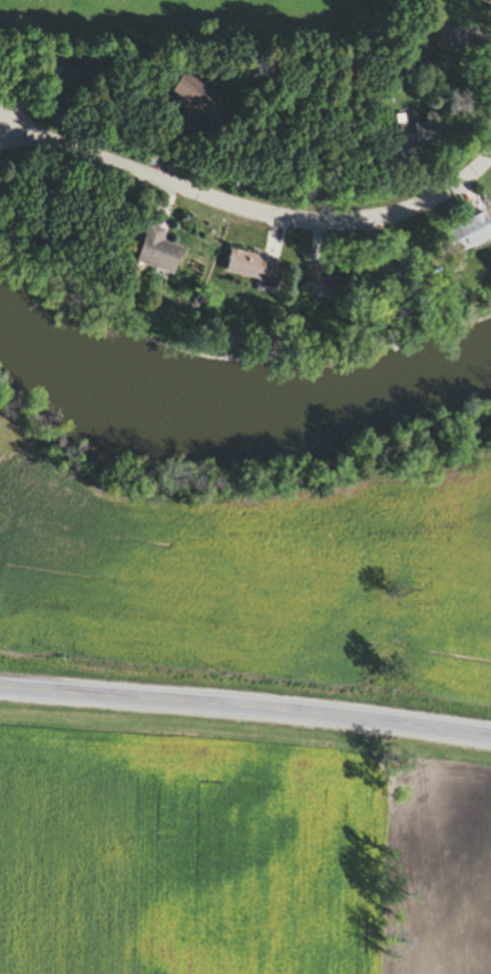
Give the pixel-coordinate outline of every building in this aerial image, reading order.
[(66,62),(66,86),(98,86),(98,62),(66,62)] [(173,94),(181,99),(176,109),(190,117),(192,112),(223,129),(235,108),(182,79),(173,94)] [(439,148),(438,124),(402,125),(403,149),(439,148)] [(458,254),(490,239),(490,229),(485,215),(448,232),(458,254)] [(163,244),(166,232),(148,227),(137,265),(174,277),(182,250),(163,244)] [(259,287),(276,290),(281,261),(231,252),(226,277),(260,283),(259,287)] [(321,279),(321,268),(307,267),(307,286),(322,286),(321,298),(343,299),(344,279),(321,279)]
